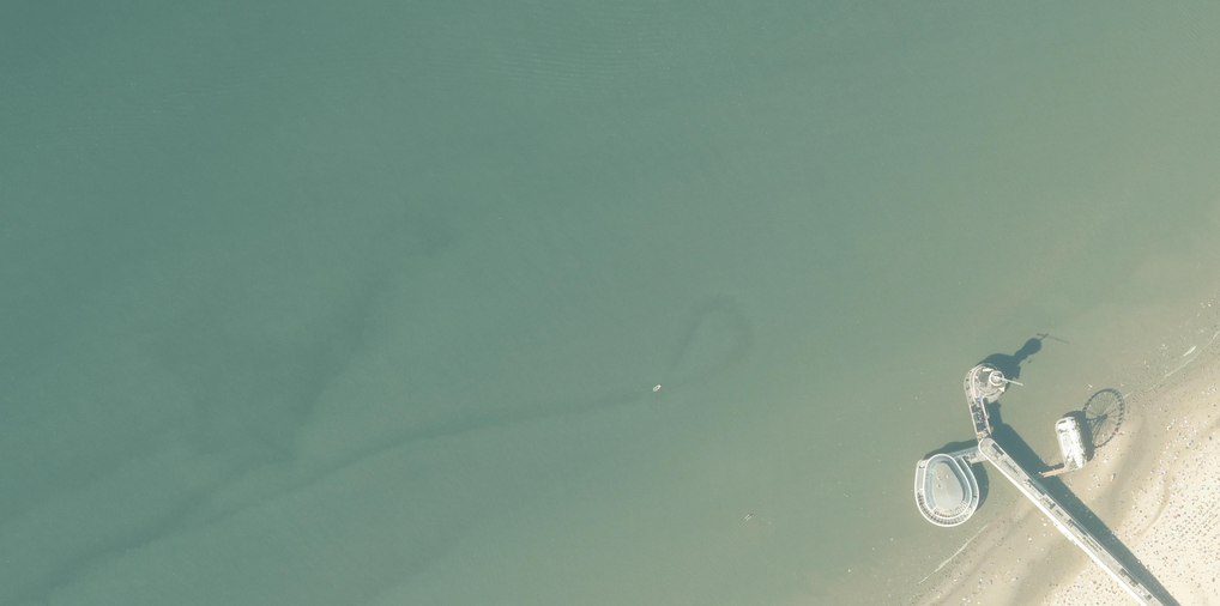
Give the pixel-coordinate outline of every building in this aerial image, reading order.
[(988,438),(991,440),(986,419),(988,417),(985,405),(987,404),(988,404),(989,404),(991,403),(992,402),(993,402),(995,400),(997,399),(1000,395),(1001,392),(1002,392),(1004,382),(1004,379),(1002,379),(1002,377),(1002,376),(1001,375),(1001,373),(1000,372),(999,371),(998,370),(998,369),(997,368),(995,366),(993,365),(989,364),(986,364),(983,364),(981,364),(978,366),(973,370),(971,372),(970,374),(969,376),(969,378),(968,379),(968,382),(969,384),(969,386),(969,388),(970,392),(971,395),(972,399),(973,404),(968,405),(977,443),(980,440),(984,438),(988,438)] [(976,446),(977,450),(978,452),(986,460),(1141,605),(1166,605),(1046,492),(1046,490),(1035,480),(1082,468),(1084,466),(1085,464),(1086,462),(1086,460),(1085,453),(1078,425),(1077,422),(1076,420),(1073,418),(1072,417),(1068,417),(1060,419),(1058,420),(1056,422),(1054,426),(1054,430),(1063,465),(1064,467),(1063,468),(1029,476),(994,443),(991,440),(988,438),(984,438),(980,440),(977,443),(976,446)] [(915,479),(914,486),(914,493),(922,492),(922,495),(922,498),(923,501),(924,504),(925,507),(927,510),(929,512),(931,514),(934,516),(937,517),(940,518),(943,519),(946,519),(949,519),(952,518),(955,517),(958,516),(960,514),(963,512),(965,510),(967,508),(968,505),(969,502),(970,499),(970,496),(969,490),(968,487),(967,484),(966,481),(974,478),(972,474),(970,471),(968,468),(961,458),(965,455),(968,454),(970,460),(973,459),(971,453),(978,452),(977,450),(976,446),(945,454),(943,454),(944,460),(941,460),(939,460),(936,461),(934,462),(932,463),(930,465),(929,468),(928,470),(923,470),(915,469),(915,479)]
